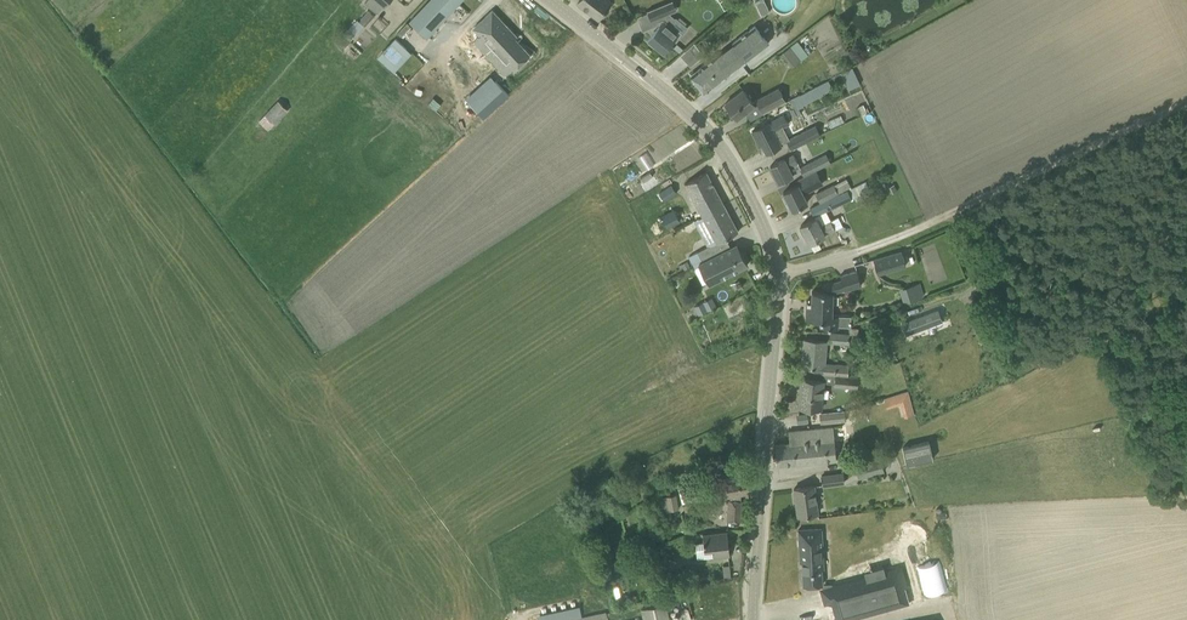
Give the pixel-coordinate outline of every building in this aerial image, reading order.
[(427,37),(462,0),(430,0),(411,21),(427,37)] [(598,18),(612,1),(611,0),(580,0),(578,3),(598,18)] [(758,14),(767,10),(763,0),(753,0),(758,14)] [(669,12),(666,4),(665,3),(647,10),(651,20),(669,12)] [(368,10),(359,21),(365,26),(374,15),(368,10)] [(480,21),(473,28),(494,50),(513,32),(492,10),(484,17),(486,19),(482,23),(480,21)] [(682,32),(673,24),(671,26),(662,19),(658,21),(660,25),(648,39),(650,40),(648,42),(654,47),(655,45),(663,52),(669,45),(670,46),(682,32)] [(715,56),(690,75),(704,92),(768,43),(755,25),(732,42),(735,46),(718,60),(715,56)] [(513,32),(494,50),(498,54),(500,53),(515,68),(531,53),(515,38),(517,36),(513,32)] [(395,38),(378,56),(389,66),(406,49),(395,38)] [(781,52),(793,66),(807,53),(795,39),(781,52)] [(689,65),(702,52),(692,41),(678,54),(689,65)] [(677,44),(673,48),(679,53),(682,49),(677,44)] [(852,68),(848,70),(855,86),(859,84),(852,68)] [(756,100),(758,103),(763,113),(785,101),(778,88),(756,100)] [(724,106),(730,113),(732,112),(737,119),(755,105),(743,89),(725,103),(726,104),(724,106)] [(798,95),(789,100),(793,108),(789,110),(793,117),(801,113),(798,108),(804,105),(798,95)] [(265,130),(285,109),(274,99),(255,120),(265,130)] [(759,139),(766,153),(782,145),(774,131),(788,124),(784,115),(752,131),(756,140),(759,139)] [(805,130),(786,139),(791,149),(810,139),(820,134),(815,124),(805,130)] [(798,166),(800,170),(803,176),(831,161),(826,152),(798,166)] [(770,166),(778,182),(794,174),(789,166),(797,162),(793,154),(770,166)] [(684,183),(701,215),(716,243),(738,232),(706,172),(684,183)] [(792,187),(783,192),(784,195),(787,200),(785,202),(788,209),(791,208),(792,210),(801,205),(808,202),(808,201),(804,194),(804,193),(808,191),(815,187),(808,174),(797,180),(799,184),(792,187)] [(659,192),(665,200),(676,192),(670,183),(659,192)] [(815,193),(820,202),(838,193),(833,183),(815,193)] [(810,207),(814,216),(832,207),(832,208),(854,197),(850,188),(848,189),(842,192),(828,199),(810,207)] [(680,220),(674,208),(661,215),(667,227),(680,220)] [(800,225),(801,227),(799,228),(803,236),(805,235),(809,243),(816,239),(825,235),(825,234),(835,229),(830,219),(820,224),(816,217),(800,225)] [(816,239),(809,243),(814,252),(821,248),(816,239)] [(697,252),(689,256),(693,266),(698,264),(717,254),(712,244),(697,252)] [(736,244),(717,254),(698,264),(708,284),(747,265),(736,244)] [(872,258),(877,274),(905,266),(901,250),(872,258)] [(686,258),(677,263),(680,267),(682,266),(684,270),(690,267),(686,258)] [(806,307),(805,319),(820,320),(820,328),(838,329),(838,327),(850,327),(851,317),(845,317),(845,316),(832,315),(832,304),(836,305),(836,297),(833,297),(833,293),(844,290),(861,286),(857,271),(840,275),(841,280),(823,285),(823,292),(812,291),(811,301),(806,301),(806,307)] [(911,285),(899,290),(904,304),(916,300),(911,285)] [(698,315),(715,306),(711,298),(694,306),(698,315)] [(937,309),(901,322),(906,335),(942,321),(937,309)] [(828,342),(848,343),(849,333),(829,331),(828,342)] [(813,372),(835,374),(847,375),(848,364),(825,362),(827,341),(804,339),(802,367),(814,368),(813,372)] [(847,375),(835,374),(834,386),(857,388),(858,377),(847,376),(847,375)] [(797,407),(809,408),(822,409),(825,380),(800,377),(797,407)] [(900,403),(904,417),(914,413),(907,390),(884,398),(887,408),(900,403)] [(819,412),(820,423),(845,420),(844,410),(819,412)] [(807,413),(797,415),(797,419),(801,423),(808,422),(807,413)] [(775,444),(777,465),(836,460),(833,428),(788,431),(789,443),(775,444)] [(903,463),(928,457),(924,440),(899,446),(903,463)] [(854,463),(858,477),(884,470),(880,456),(854,463)] [(820,475),(822,486),(844,482),(843,472),(820,475)] [(726,520),(728,520),(740,521),(742,500),(740,500),(740,494),(752,492),(751,474),(725,478),(725,475),(713,477),(717,498),(728,496),(726,520)] [(806,487),(794,488),(797,516),(819,513),(815,484),(806,486),(806,487)] [(656,497),(659,512),(679,508),(676,493),(656,497)] [(802,561),(803,585),(822,582),(821,569),(823,569),(821,528),(798,529),(799,561),(802,561)] [(703,542),(695,543),(697,559),(713,557),(718,557),(730,555),(727,531),(715,533),(715,531),(702,533),(703,542)] [(641,556),(644,565),(661,560),(658,551),(641,556)] [(717,576),(721,576),(721,564),(729,563),(728,557),(717,557),(717,576)] [(923,594),(948,589),(941,559),(916,565),(923,594)] [(902,568),(825,587),(829,601),(841,598),(844,610),(840,610),(842,618),(907,602),(902,583),(905,583),(902,568)] [(642,619),(638,619),(682,619),(682,617),(669,619),(665,604),(640,609),(642,619)]
